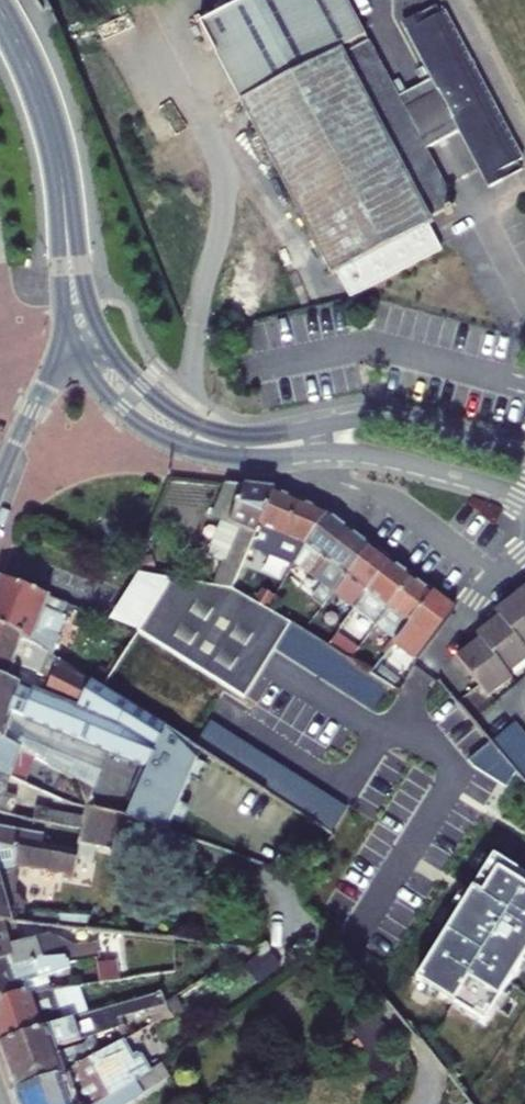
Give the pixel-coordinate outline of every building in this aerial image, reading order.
[(342,0),(265,0),(201,34),(332,281),(336,279),(349,303),(439,256),(426,232),(431,230),(429,227),(444,219),(446,224),(452,221),(450,217),(453,215),(423,155),(394,102),(368,50),(344,62),(342,58),(365,45),(342,0)] [(398,27),(429,84),(394,102),(423,155),(458,137),(488,193),(524,173),(524,169),(438,7),(398,27)] [(273,499),(227,495),(214,523),(231,531),(217,567),(233,574),(224,597),(239,599),(256,553),(277,501),(273,499)] [(304,514),(277,501),(256,553),(279,565),(304,514)] [(304,514),(279,565),(302,576),(311,562),(331,528),(304,514)] [(331,528),(311,562),(318,567),(307,583),(318,591),(353,544),(331,528)] [(353,544),(318,591),(327,598),(313,618),(326,625),(339,607),(374,558),(353,544)] [(374,558),(339,607),(359,622),(394,573),(374,558)] [(394,573),(359,622),(379,637),(415,587),(394,573)] [(145,584),(115,633),(149,645),(183,590),(145,584)] [(415,587),(379,637),(401,652),(436,603),(415,587)] [(149,645),(243,702),(271,654),(287,629),(335,658),(239,599),(224,597),(183,590),(149,645)] [(5,595),(0,610),(0,637),(55,660),(67,668),(102,690),(107,680),(69,656),(70,651),(67,650),(73,631),(54,625),(58,613),(5,595)] [(496,704),(520,686),(516,682),(524,675),(524,600),(507,612),(504,616),(501,620),(505,624),(484,642),(489,648),(466,666),(496,704)] [(436,603),(401,652),(396,659),(418,674),(458,618),(436,603)] [(287,629),(271,654),(278,658),(371,716),(386,690),(335,658),(287,629)] [(0,637),(0,693),(38,706),(55,660),(0,637)] [(102,690),(67,668),(53,711),(85,722),(102,690)] [(0,693),(0,753),(35,769),(89,792),(98,822),(120,771),(157,786),(137,834),(178,846),(215,762),(195,750),(116,699),(102,690),(85,722),(53,711),(38,706),(0,693)] [(211,725),(195,750),(215,762),(220,766),(236,741),(211,725)] [(497,748),(510,764),(521,778),(524,783),(524,732),(523,730),(497,748)] [(236,741),(220,766),(305,821),(321,796),(236,741)] [(497,748),(492,742),(470,759),(476,766),(500,782),(508,787),(521,778),(510,764),(497,748)] [(0,753),(0,787),(8,789),(35,799),(40,788),(31,784),(35,769),(0,753)] [(0,787),(0,827),(3,827),(49,835),(51,819),(18,812),(18,807),(6,804),(8,789),(0,787)] [(321,796),(305,821),(331,837),(347,812),(321,796)] [(98,822),(84,817),(82,860),(82,862),(93,863),(98,822)] [(0,827),(0,858),(81,874),(82,862),(82,860),(49,854),(50,848),(17,842),(1,847),(3,827),(0,827)] [(12,939),(24,938),(11,895),(69,904),(72,889),(82,890),(84,875),(81,874),(0,858),(0,940),(12,939)] [(409,990),(476,1030),(524,948),(524,888),(485,864),(409,990)] [(0,940),(0,978),(22,971),(26,984),(87,969),(107,968),(110,995),(129,991),(124,952),(90,951),(65,957),(63,950),(37,954),(20,962),(12,939),(0,940)] [(0,978),(0,1018),(33,1006),(32,1000),(92,984),(87,969),(26,984),(22,971),(0,978)] [(0,1018),(0,1031),(9,1057),(53,1042),(87,1029),(79,1001),(35,1010),(33,1006),(0,1018)] [(176,1008),(171,1012),(176,1024),(182,1020),(176,1008)] [(53,1042),(9,1057),(16,1077),(64,1058),(66,1063),(91,1053),(89,1047),(109,1039),(107,1034),(140,1023),(137,1014),(93,1027),(87,1029),(53,1042)] [(111,1051),(103,1055),(106,1061),(114,1056),(111,1051)] [(29,1103),(113,1103),(134,1091),(143,1085),(149,1081),(142,1067),(135,1070),(126,1053),(98,1070),(29,1103)] [(16,1077),(25,1103),(29,1103),(98,1070),(93,1058),(68,1069),(66,1063),(64,1058),(16,1077)] [(113,1103),(144,1103),(152,1099),(143,1085),(134,1091),(113,1103)]
